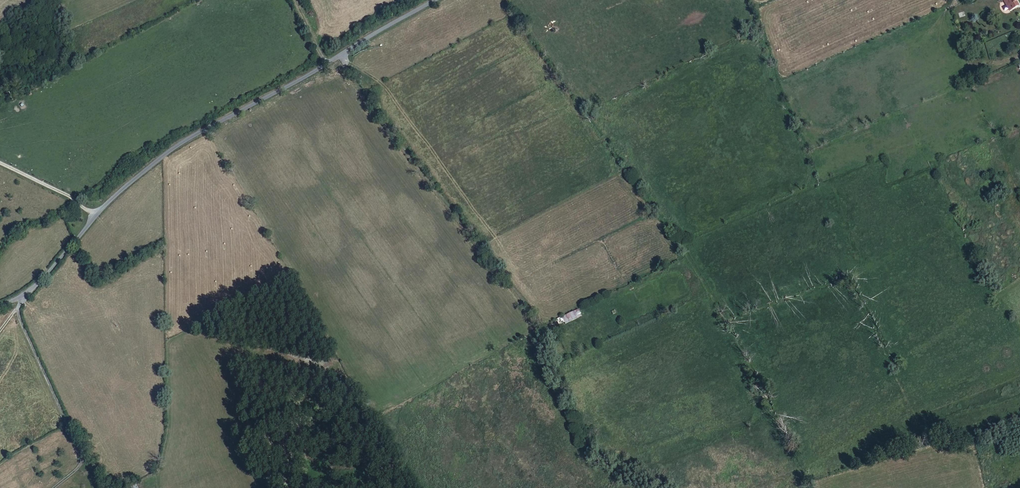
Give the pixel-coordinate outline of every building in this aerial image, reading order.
[(1019,3),(1017,0),(1006,0),(1004,1),(1012,14),(1019,8),(1019,7),(1018,4),(1019,3)] [(582,316),(578,309),(573,312),(576,319),(582,316)] [(573,311),(562,317),(564,321),(565,324),(576,319),(573,312),(573,311)]
